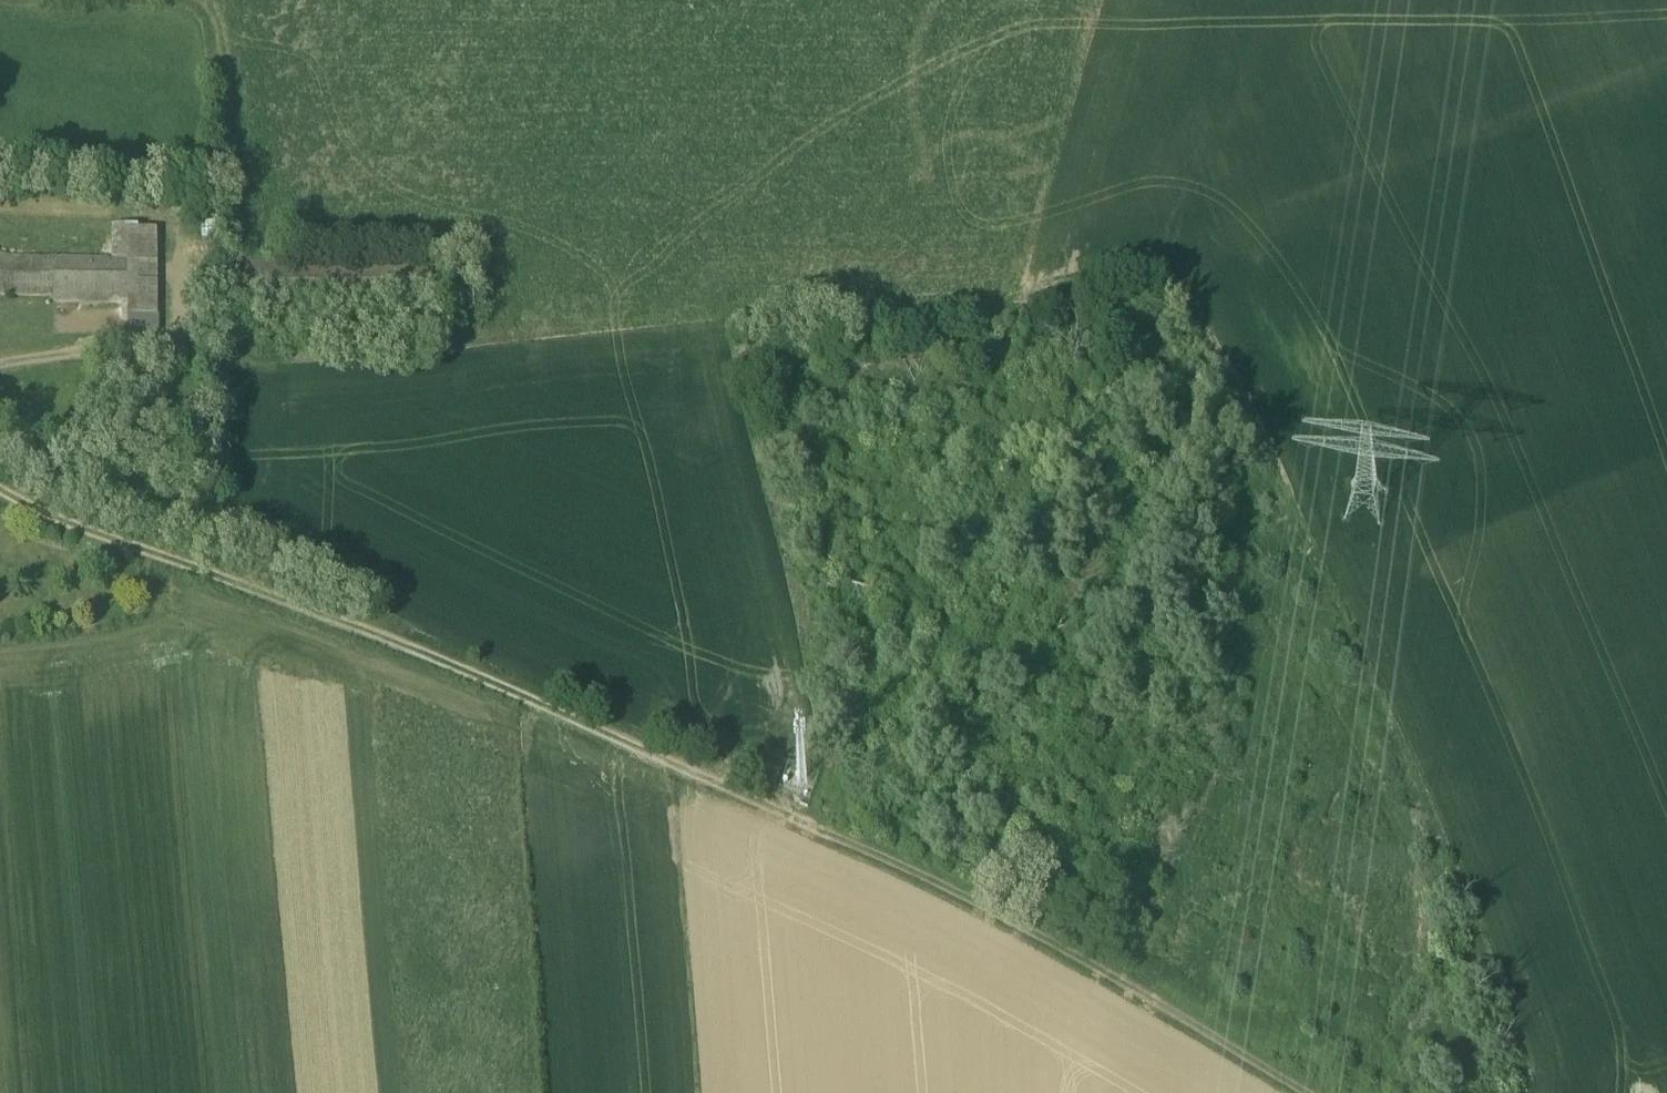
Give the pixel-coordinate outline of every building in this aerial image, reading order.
[(219,237),(218,223),(201,224),(202,238),(219,237)] [(22,297),(54,297),(54,304),(128,307),(129,334),(158,333),(157,230),(112,230),(113,258),(10,256),(0,254),(0,296),(22,297)]
